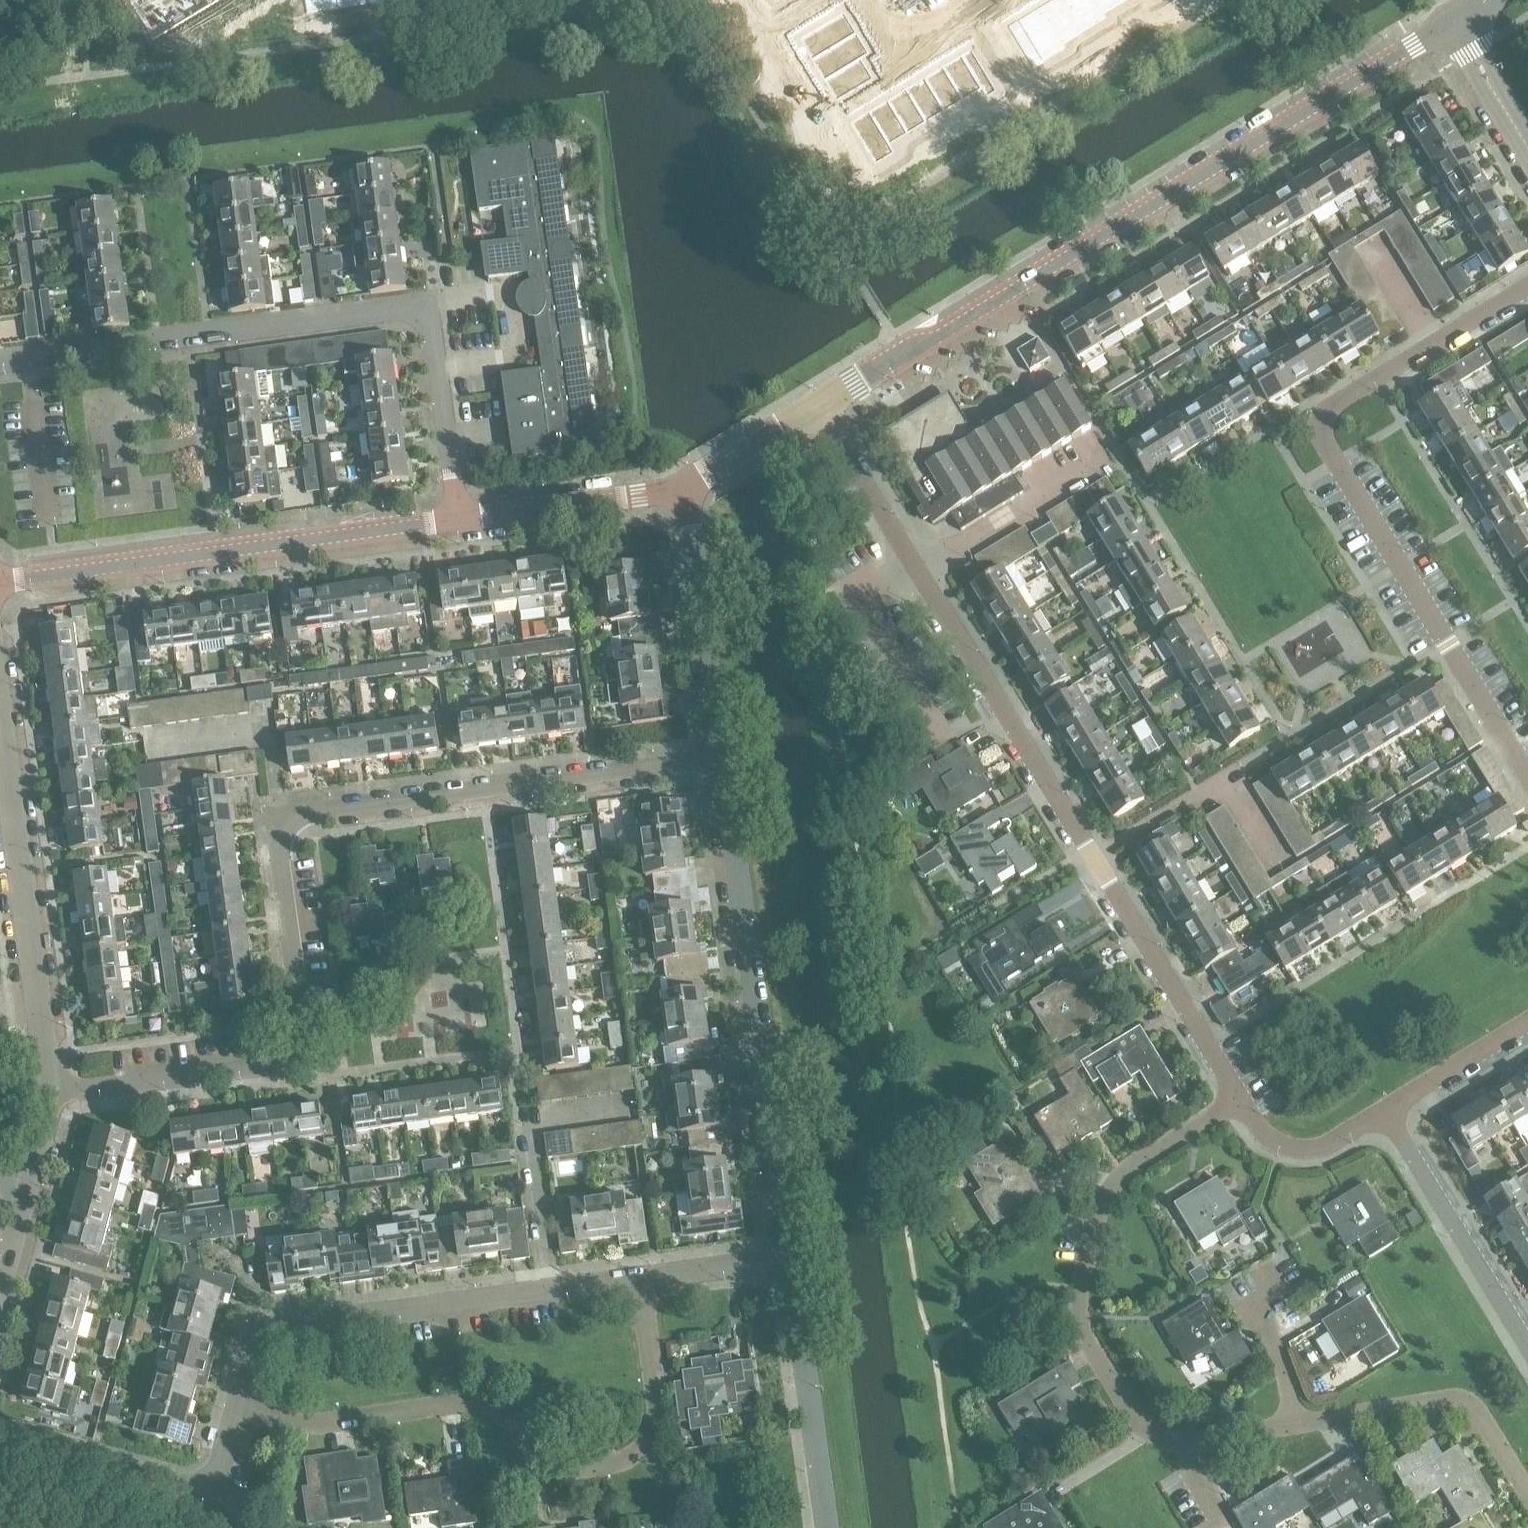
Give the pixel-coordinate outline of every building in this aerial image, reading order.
[(152,42),(221,0),(127,0),(152,42)] [(305,15),(403,0),(303,0),(305,15)] [(1039,6),(1060,40),(1081,27),(1065,0),(1049,0),(1039,6)] [(1081,27),(1103,14),(1094,0),(1065,0),(1081,27)] [(1103,14),(1105,18),(1127,4),(1124,0),(1094,0),(1103,14)] [(1039,6),(1017,20),(1020,26),(1024,33),(1028,39),(1032,46),(1036,52),(1037,54),(1060,40),(1039,6)] [(874,13),(866,18),(870,25),(879,20),(874,13)] [(831,19),(797,40),(798,41),(810,61),(844,41),(832,20),(831,19)] [(879,20),(870,25),(874,32),(883,27),(879,20)] [(1017,20),(1007,26),(1011,32),(1020,26),(1017,20)] [(1020,26),(1011,32),(1015,38),(1024,32),(1020,26)] [(1024,33),(1015,39),(1019,45),(1028,39),(1024,33)] [(1028,39),(1019,45),(1023,51),(1032,45),(1028,39)] [(891,40),(882,46),(887,52),(895,47),(891,40)] [(844,41),(810,61),(823,82),(857,61),(844,41)] [(1032,46),(1023,52),(1026,58),(1036,52),(1032,46)] [(1036,52),(1027,58),(1030,64),(1040,58),(1036,52)] [(973,53),(963,59),(967,65),(976,59),(973,53)] [(963,59),(944,71),(964,105),(984,93),(983,91),(979,84),(975,78),(971,72),(967,65),(963,59)] [(977,59),(967,65),(971,72),(980,66),(977,59)] [(857,61),(823,82),(835,102),(836,103),(870,83),(869,82),(857,61)] [(981,66),(971,72),(975,78),(984,72),(981,66)] [(944,71),(925,82),(946,116),(964,105),(944,71)] [(985,72),(975,78),(979,84),(988,79),(985,72)] [(988,79),(979,85),(983,91),(992,85),(988,79)] [(925,82),(907,93),(927,127),(946,116),(925,82)] [(992,85),(983,91),(984,93),(987,97),(996,92),(992,85)] [(905,89),(886,101),(907,135),(925,124),(905,89)] [(1435,100),(1404,119),(1417,142),(1449,123),(1435,100)] [(886,101),(868,112),(888,146),(907,135),(886,101)] [(849,123),(848,124),(869,158),(870,157),(888,146),(868,112),(849,123)] [(1462,144),(1449,123),(1417,142),(1431,163),(1462,144)] [(577,433),(596,431),(577,293),(559,159),(539,161),(536,142),(471,151),(479,212),(504,208),(507,235),(509,245),(485,248),(489,278),(529,272),(530,283),(525,286),(526,293),(522,294),(523,301),(524,309),(528,309),(529,316),(535,318),(542,371),(502,376),(514,462),(552,456),(579,452),(577,433)] [(1475,166),(1462,144),(1431,163),(1444,185),(1475,166)] [(1356,191),(1379,177),(1360,146),(1337,160),(1356,191)] [(1379,166),(1385,162),(1386,161),(1377,147),(1370,151),(1379,166)] [(1335,205),(1356,191),(1337,160),(1315,173),(1335,205)] [(1386,161),(1385,162),(1379,166),(1387,179),(1394,174),(1386,161)] [(391,165),(354,170),(358,196),(394,191),(391,165)] [(1489,188),(1475,166),(1444,185),(1457,207),(1489,188)] [(1313,218),(1335,205),(1315,173),(1294,186),(1313,218)] [(315,176),(306,177),(309,198),(318,197),(315,176)] [(303,199),(300,178),(291,179),(293,200),(303,199)] [(255,210),(251,185),(216,189),(219,214),(255,210)] [(1272,200),(1291,231),(1313,218),(1294,186),(1272,200)] [(1471,229),(1502,210),(1489,188),(1457,207),(1471,229)] [(394,191),(358,196),(361,220),(353,221),(353,222),(397,216),(394,191)] [(1406,209),(1412,205),(1404,191),(1397,195),(1406,209)] [(1250,213),(1269,244),(1291,231),(1272,200),(1250,213)] [(113,203),(77,207),(81,233),(117,228),(113,203)] [(313,227),(322,226),(319,205),(310,207),(313,227)] [(1412,205),(1406,209),(1414,222),(1421,218),(1412,205)] [(297,229),(307,228),(304,207),(295,209),(297,229)] [(255,210),(219,214),(222,239),(258,234),(255,210)] [(1484,250),(1515,231),(1502,210),(1471,229),(1484,250)] [(1401,212),(1383,223),(1387,230),(1405,219),(1401,212)] [(39,213),(30,214),(32,235),(42,234),(39,213)] [(1228,226),(1248,258),(1269,244),(1250,213),(1228,226)] [(26,236),(24,215),(14,216),(17,237),(26,236)] [(401,241),(397,216),(353,222),(355,233),(362,232),(364,246),(401,241)] [(1385,232),(1391,242),(1412,229),(1405,219),(1387,230),(1385,232)] [(1383,223),(1365,234),(1369,241),(1385,232),(1387,230),(1383,223)] [(313,227),(315,248),(325,246),(322,226),(313,227)] [(1248,258),(1228,226),(1206,240),(1225,272),(1248,258)] [(120,253),(117,228),(81,233),(84,258),(120,253)] [(300,250),(309,248),(307,228),(297,229),(300,250)] [(1391,242),(1397,252),(1418,239),(1412,229),(1391,242)] [(1515,231),(1484,250),(1498,273),(1527,254),(1527,253),(1515,231)] [(258,234),(222,239),(226,264),(261,259),(258,234)] [(1365,234),(1347,245),(1351,252),(1355,250),(1369,241),(1365,234)] [(1432,253),(1438,249),(1439,249),(1431,234),(1424,238),(1432,253)] [(1418,239),(1397,252),(1403,262),(1424,249),(1418,239)] [(368,270),(404,265),(401,241),(364,246),(368,270)] [(36,264),(45,263),(43,243),(33,244),(36,264)] [(21,266),(30,265),(27,245),(18,246),(21,266)] [(1329,256),(1331,259),(1334,264),(1351,252),(1347,245),(1329,256)] [(1403,262),(1409,272),(1430,259),(1424,249),(1403,262)] [(1439,249),(1438,249),(1432,253),(1440,266),(1447,262),(1439,249)] [(1187,295),(1210,281),(1190,250),(1168,263),(1187,295)] [(1351,252),(1334,264),(1340,274),(1361,260),(1355,250),(1351,252)] [(123,277),(120,253),(84,258),(88,282),(123,277)] [(326,254),(317,255),(320,277),(332,275),(332,273),(329,274),(326,254)] [(301,278),(301,279),(314,277),(311,256),(302,257),(304,277),(301,278)] [(261,259),(226,264),(229,288),(272,282),(269,258),(261,259)] [(1409,272),(1415,282),(1436,269),(1430,259),(1409,272)] [(1361,260),(1340,274),(1346,284),(1367,270),(1361,260)] [(48,284),(45,263),(36,264),(39,285),(48,284)] [(1166,308),(1187,295),(1168,263),(1146,276),(1166,308)] [(30,265),(21,266),(24,287),(33,286),(30,265)] [(407,291),(404,265),(368,270),(371,296),(407,291)] [(1312,278),(1316,284),(1329,276),(1326,269),(1312,278)] [(1415,282),(1421,292),(1442,279),(1436,269),(1415,282)] [(1288,285),(1301,277),(1297,270),(1284,278),(1288,285)] [(1367,270),(1346,284),(1352,294),(1373,280),(1367,270)] [(336,299),(332,275),(320,277),(323,300),(336,299)] [(1144,321),(1166,308),(1146,276),(1125,290),(1144,321)] [(127,302),(123,277),(88,282),(91,307),(127,302)] [(301,279),(304,303),(317,301),(314,277),(301,279)] [(1284,278),(1271,286),(1275,293),(1288,285),(1284,278)] [(1316,284),(1312,278),(1299,286),(1303,293),(1316,284)] [(1442,279),(1421,292),(1427,302),(1448,289),(1442,279)] [(1451,283),(1459,297),(1466,292),(1458,279),(1451,283)] [(1352,294),(1359,303),(1379,290),(1373,280),(1352,294)] [(272,282),(229,288),(232,313),(276,308),(272,282)] [(1271,286),(1257,295),(1261,302),(1275,293),(1271,286)] [(1448,289),(1427,302),(1434,312),(1454,300),(1448,289)] [(1103,303),(1122,335),(1144,321),(1125,290),(1103,303)] [(1360,305),(1364,313),(1385,300),(1379,290),(1359,303),(1360,305)] [(49,291),(40,292),(43,314),(56,312),(56,311),(52,311),(49,291)] [(24,315),(24,316),(37,314),(34,293),(25,294),(27,315),(24,315)] [(1273,311),(1286,303),(1282,296),(1268,304),(1273,311)] [(1364,313),(1370,323),(1391,310),(1385,300),(1364,313)] [(130,327),(127,302),(91,307),(95,332),(130,327)] [(1081,316),(1101,348),(1122,335),(1103,303),(1081,316)] [(1273,311),(1268,304),(1255,313),(1259,319),(1273,311)] [(1356,351),(1379,337),(1376,333),(1370,323),(1364,313),(1360,305),(1337,319),(1356,351)] [(1391,310),(1370,323),(1376,333),(1398,320),(1391,310)] [(56,312),(43,314),(46,338),(59,336),(56,312)] [(40,339),(37,314),(24,316),(27,340),(40,339)] [(1101,348),(1081,316),(1059,330),(1083,370),(1106,356),(1101,348)] [(1206,326),(1210,332),(1224,324),(1220,317),(1206,326)] [(1316,333),(1335,364),(1356,351),(1337,319),(1316,333)] [(1487,347),(1497,361),(1527,342),(1527,321),(1487,347)] [(1206,326),(1193,334),(1197,341),(1210,332),(1206,326)] [(1220,334),(1224,341),(1237,333),(1233,326),(1220,334)] [(378,358),(390,356),(389,345),(387,332),(375,334),(378,358)] [(1294,346),(1313,377),(1335,364),(1316,333),(1294,346)] [(378,358),(375,334),(362,336),(365,360),(378,358)] [(1220,334),(1206,343),(1210,350),(1224,341),(1220,334)] [(353,362),(357,362),(357,361),(365,360),(362,336),(350,337),(353,362)] [(341,364),(344,363),(353,362),(350,337),(337,339),(341,364)] [(325,341),(328,365),(341,364),(337,339),(325,341)] [(1031,373),(1051,360),(1039,340),(1018,352),(1031,373)] [(313,342),(316,367),(328,365),(325,341),(313,342)] [(304,369),(316,367),(313,342),(301,344),(304,369)] [(289,346),(292,370),(304,369),(301,344),(289,346)] [(1162,352),(1167,359),(1181,351),(1176,344),(1162,352)] [(276,347),(280,372),(292,370),(289,346),(276,347)] [(1272,359),(1292,390),(1313,377),(1294,346),(1272,359)] [(264,349),(267,374),(280,372),(276,347),(264,349)] [(255,375),(262,375),(267,374),(264,349),(251,351),(254,375),(255,375)] [(1492,364),(1483,350),(1420,388),(1429,402),(1451,390),(1492,364)] [(239,352),(242,377),(254,375),(251,351),(239,352)] [(229,378),(242,377),(239,352),(226,354),(229,378)] [(1153,367),(1167,359),(1162,352),(1149,360),(1153,367)] [(360,386),(396,381),(393,356),(390,356),(378,358),(365,360),(357,361),(357,362),(353,362),(344,363),(346,375),(359,373),(360,386)] [(1174,371),(1188,362),(1184,356),(1170,364),(1174,371)] [(1272,359),(1250,373),(1269,404),(1292,390),(1272,359)] [(1174,371),(1170,364),(1156,373),(1160,379),(1174,371)] [(1510,383),(1517,379),(1508,365),(1501,369),(1510,383)] [(315,368),(312,372),(313,377),(317,380),(321,379),(324,375),(324,370),(320,368),(315,368)] [(1119,378),(1123,386),(1137,377),(1133,370),(1119,378)] [(242,377),(229,378),(220,379),(223,405),(259,400),(265,400),(262,375),(255,375),(254,375),(242,377)] [(1119,378),(1105,387),(1110,394),(1123,386),(1119,378)] [(1217,393),(1236,424),(1258,410),(1240,379),(1217,393)] [(1510,383),(1518,397),(1525,392),(1517,379),(1510,383)] [(399,406),(396,381),(360,386),(364,411),(399,406)] [(1126,391),(1131,398),(1144,389),(1140,382),(1126,391)] [(1093,428),(1066,384),(966,444),(947,411),(907,436),(899,424),(879,436),(934,526),(951,515),(962,532),(1024,493),(1014,476),(1093,428)] [(1420,407),(1434,430),(1464,411),(1451,390),(1429,402),(1420,407)] [(1131,398),(1126,391),(1112,399),(1117,406),(1131,398)] [(1195,406),(1214,437),(1236,424),(1217,393),(1195,406)] [(1511,412),(1518,408),(1510,394),(1503,398),(1511,412)] [(323,396),(313,397),(316,418),(325,416),(323,396)] [(298,399),(300,420),(310,418),(307,398),(298,399)] [(259,400),(223,405),(226,429),(262,425),(259,400)] [(403,431),(399,406),(364,411),(367,435),(403,431)] [(1174,420),(1193,451),(1214,437),(1195,406),(1174,420)] [(1511,412),(1520,426),(1527,422),(1518,408),(1511,412)] [(1434,430),(1447,451),(1478,433),(1464,411),(1434,430)] [(328,437),(325,416),(316,418),(319,438),(328,437)] [(303,440),(313,439),(310,418),(300,420),(303,440)] [(1152,433),(1171,464),(1193,451),(1174,420),(1152,433)] [(262,425),(226,429),(229,454),(265,449),(262,425)] [(406,455),(403,431),(367,435),(370,460),(406,455)] [(1130,446),(1136,457),(1149,478),(1171,464),(1152,433),(1130,446)] [(1447,451),(1460,473),(1491,454),(1478,433),(1447,451)] [(329,444),(320,445),(323,467),(332,465),(329,444)] [(317,468),(314,446),(305,448),(308,469),(317,468)] [(276,448),(265,449),(229,454),(233,478),(268,474),(279,472),(276,448)] [(1460,473),(1474,495),(1504,476),(1491,454),(1460,473)] [(363,474),(372,473),(374,485),(409,481),(406,455),(370,460),(361,461),(363,474)] [(333,468),(332,465),(323,467),(326,491),(339,489),(336,467),(333,468)] [(317,468),(308,469),(308,471),(304,471),(307,493),(320,492),(317,468)] [(279,472),(268,474),(233,478),(236,504),(279,499),(278,486),(270,487),(268,474),(279,473),(279,472)] [(1474,495),(1487,516),(1518,497),(1504,476),(1474,495)] [(1107,478),(1097,484),(1110,506),(1120,500),(1107,478)] [(1097,484),(1087,490),(1100,512),(1110,506),(1097,484)] [(1100,512),(1087,490),(1077,497),(1090,518),(1100,512)] [(1090,518),(1077,497),(1067,503),(1080,524),(1089,519),(1090,518)] [(1500,538),(1527,521),(1527,514),(1518,497),(1487,516),(1500,538)] [(1100,512),(1090,518),(1089,519),(1102,541),(1133,522),(1120,500),(1110,506),(1100,512)] [(283,502),(274,503),(276,512),(285,511),(283,502)] [(1080,524),(1067,503),(1057,509),(1070,530),(1080,524)] [(1070,530),(1057,509),(1047,515),(1052,524),(1061,536),(1070,530)] [(1527,552),(1527,521),(1500,538),(1514,560),(1527,552)] [(1146,544),(1133,522),(1102,541),(1116,563),(1146,544)] [(1039,549),(1048,543),(1061,536),(1052,524),(1031,536),(1039,549)] [(1026,528),(1015,534),(1029,556),(1039,549),(1031,536),(1026,528)] [(1015,534),(1005,540),(1019,562),(1029,556),(1015,534)] [(1005,540),(995,546),(1009,568),(1019,562),(1005,540)] [(1160,566),(1146,544),(1116,563),(1129,584),(1160,566)] [(652,546),(610,552),(612,569),(603,570),(607,597),(648,591),(646,576),(651,575),(650,566),(655,565),(652,546)] [(995,546),(985,552),(998,573),(1004,570),(1005,571),(1009,568),(995,546)] [(1060,547),(1054,551),(1063,566),(1069,562),(1060,547)] [(975,558),(975,559),(988,580),(998,573),(985,552),(975,558)] [(1057,568),(1049,553),(1042,558),(1051,572),(1057,568)] [(539,562),(539,565),(545,610),(556,609),(554,598),(569,596),(564,559),(539,562)] [(545,610),(539,565),(539,562),(514,565),(519,603),(521,614),(545,610)] [(1077,574),(1069,562),(1063,566),(1071,578),(1077,574)] [(490,569),(490,572),(495,606),(519,603),(514,565),(490,569)] [(1173,587),(1160,566),(1129,584),(1142,606),(1173,587)] [(495,606),(490,572),(490,569),(465,572),(470,609),(471,620),(496,617),(495,606)] [(973,589),(987,611),(1018,592),(1005,571),(1004,570),(998,573),(988,580),(973,589)] [(440,576),(441,589),(429,590),(433,624),(447,622),(446,612),(470,609),(465,572),(440,576)] [(1070,589),(1062,576),(1056,580),(1064,593),(1070,589)] [(391,582),(391,585),(397,630),(409,629),(408,618),(421,616),(416,579),(391,582)] [(397,630),(391,585),(391,582),(366,585),(373,634),(397,630)] [(342,589),(342,592),(347,626),(371,623),(372,634),(373,634),(366,585),(342,589)] [(1186,609),(1173,587),(1142,606),(1156,628),(1186,609)] [(347,626),(342,592),(342,589),(317,592),(322,629),(347,626)] [(1079,603),(1070,589),(1064,593),(1073,607),(1079,603)] [(619,622),(621,638),(664,633),(662,616),(657,617),(656,606),(650,607),(648,591),(607,597),(611,624),(619,622)] [(1087,591),(1081,595),(1089,609),(1096,605),(1087,591)] [(292,595),(294,609),(282,610),(286,645),(299,642),(298,633),(322,629),(317,592),(292,595)] [(987,611),(1000,632),(1031,614),(1018,592),(987,611)] [(111,598),(114,616),(125,614),(122,596),(111,598)] [(244,602),(244,605),(249,639),(274,636),(269,599),(244,602)] [(249,639),(244,605),(244,602),(219,605),(224,643),(249,639)] [(195,609),(195,611),(200,646),(201,655),(209,654),(208,645),(224,643),(219,605),(195,609)] [(1104,618),(1096,605),(1089,609),(1097,622),(1104,618)] [(200,646),(195,611),(195,609),(170,612),(175,649),(200,646)] [(67,610),(52,611),(54,626),(68,624),(67,610)] [(145,615),(146,628),(134,630),(138,665),(152,663),(151,652),(175,649),(170,612),(145,615)] [(1000,632),(1014,654),(1044,635),(1031,614),(1000,632)] [(127,618),(115,619),(118,645),(130,643),(127,618)] [(1097,633),(1089,619),(1082,623),(1090,637),(1097,633)] [(1192,620),(1162,639),(1176,661),(1206,642),(1192,620)] [(75,625),(42,629),(45,655),(79,650),(75,625)] [(595,627),(580,628),(582,642),(596,641),(595,627)] [(664,633),(621,638),(623,654),(615,656),(615,659),(606,668),(608,684),(660,677),(658,661),(663,660),(661,652),(667,651),(664,633)] [(1099,651),(1105,646),(1097,633),(1090,637),(1099,651)] [(1014,654),(1027,676),(1058,657),(1044,635),(1014,654)] [(563,640),(564,653),(576,651),(575,639),(563,640)] [(563,640),(550,642),(552,654),(564,653),(563,640)] [(1118,640),(1111,644),(1119,658),(1126,654),(1118,640)] [(552,654),(550,642),(538,644),(539,656),(552,654)] [(1220,664),(1206,642),(1176,661),(1189,683),(1220,664)] [(538,644),(525,645),(527,658),(539,656),(538,644)] [(527,658),(525,645),(513,647),(514,659),(527,658)] [(500,649),(502,661),(514,659),(513,647),(500,649)] [(488,650),(490,663),(502,661),(500,649),(488,650)] [(1094,673),(1114,660),(1115,660),(1108,649),(1107,650),(1087,662),(1094,673)] [(79,650),(45,655),(49,679),(82,675),(79,650)] [(490,663),(488,650),(476,652),(477,664),(490,663)] [(477,664),(476,652),(463,654),(465,666),(477,664)] [(1134,668),(1126,654),(1119,658),(1128,672),(1134,668)] [(133,668),(133,667),(131,655),(119,657),(121,670),(133,668)] [(1041,698),(1071,679),(1058,657),(1027,676),(1041,698)] [(429,671),(428,665),(428,659),(415,660),(417,673),(429,671)] [(415,660),(403,662),(404,674),(417,673),(415,660)] [(404,674),(403,662),(390,664),(392,676),(404,674)] [(390,664),(378,665),(379,678),(392,676),(390,664)] [(1233,686),(1220,664),(1189,683),(1202,704),(1233,686)] [(365,667),(367,679),(379,678),(378,665),(365,667)] [(365,667),(353,669),(354,681),(367,679),(365,667)] [(253,671),(255,684),(267,682),(265,669),(253,671)] [(354,681),(353,669),(340,670),(342,683),(354,681)] [(329,684),(331,684),(342,683),(340,670),(328,672),(329,684)] [(255,684),(253,671),(241,673),(242,685),(255,684)] [(329,684),(328,672),(315,674),(317,686),(329,684)] [(1131,688),(1122,674),(1115,678),(1124,692),(1131,688)] [(82,675),(49,679),(52,704),(85,699),(82,675)] [(206,690),(218,688),(216,676),(204,678),(206,690)] [(610,700),(622,706),(622,709),(631,708),(633,725),(676,719),(673,700),(668,701),(667,692),(662,692),(660,677),(608,684),(610,700)] [(206,690),(204,678),(191,679),(193,692),(206,690)] [(124,694),(137,692),(135,679),(123,681),(124,694)] [(1444,712),(1432,690),(1426,680),(1404,694),(1423,725),(1444,712)] [(179,681),(166,682),(168,694),(181,693),(179,681)] [(1445,681),(1432,690),(1444,712),(1469,752),(1483,743),(1445,681)] [(1246,707),(1233,686),(1202,704),(1216,726),(1246,707)] [(274,701),(272,690),(272,687),(248,690),(250,705),(274,701)] [(562,735),(587,731),(583,698),(581,687),(556,690),(558,702),(562,735)] [(1139,701),(1131,688),(1124,692),(1132,706),(1139,701)] [(1148,689),(1142,694),(1150,707),(1156,703),(1148,689)] [(236,692),(239,716),(251,714),(250,705),(248,690),(236,692)] [(1047,709),(1061,731),(1092,712),(1078,690),(1047,709)] [(239,716),(236,692),(224,693),(227,717),(239,716)] [(227,717),(224,693),(212,695),(215,719),(227,717)] [(1404,694),(1382,707),(1401,738),(1423,725),(1404,694)] [(200,696),(203,721),(215,719),(212,695),(200,696)] [(188,698),(191,722),(203,721),(200,696),(188,698)] [(176,700),(179,724),(191,722),(188,698),(176,700)] [(85,699),(52,704),(55,728),(88,724),(85,699)] [(482,701),(488,745),(513,741),(508,708),(495,710),(493,699),(482,701)] [(163,701),(167,725),(179,724),(176,700),(163,701)] [(155,727),(167,725),(163,701),(151,703),(155,727)] [(474,713),(459,715),(463,748),(488,745),(482,701),(472,702),(474,713)] [(538,738),(562,735),(558,702),(533,705),(538,738)] [(143,729),(155,727),(151,703),(139,704),(141,717),(143,729)] [(1150,707),(1158,720),(1165,716),(1156,703),(1150,707)] [(141,717),(139,704),(128,706),(130,718),(141,717)] [(513,741),(538,738),(533,705),(508,708),(513,741)] [(1260,730),(1246,707),(1216,726),(1229,749),(1260,730)] [(1382,707),(1360,721),(1379,752),(1401,738),(1382,707)] [(286,712),(276,713),(279,729),(288,728),(286,712)] [(1061,731),(1074,753),(1105,734),(1092,712),(1061,731)] [(141,717),(130,718),(131,730),(143,729),(141,717)] [(415,754),(440,751),(436,718),(410,721),(415,754)] [(1157,732),(1149,718),(1143,723),(1151,736),(1157,732)] [(415,754),(410,721),(386,725),(390,758),(415,754)] [(1360,721),(1339,734),(1358,765),(1379,752),(1360,721)] [(88,724),(55,728),(59,753),(92,749),(88,724)] [(390,758),(386,725),(361,728),(366,761),(390,758)] [(366,761),(361,728),(337,731),(341,764),(366,761)] [(341,764),(337,731),(312,735),(317,768),(341,764)] [(1166,746),(1157,732),(1151,736),(1159,750),(1166,746)] [(1169,737),(1177,750),(1183,746),(1175,733),(1169,737)] [(1074,753),(1088,774),(1118,756),(1105,734),(1074,753)] [(1339,734),(1317,747),(1336,778),(1358,765),(1339,734)] [(312,735),(287,738),(291,771),(317,768),(312,735)] [(1177,750),(1185,764),(1192,760),(1183,746),(1177,750)] [(1295,761),(1314,792),(1336,778),(1317,747),(1295,761)] [(970,764),(974,761),(966,748),(921,775),(928,786),(924,789),(944,820),(992,791),(983,775),(978,778),(970,764)] [(1511,819),(1524,811),(1487,748),(1472,757),(1497,797),(1511,819)] [(92,749),(59,753),(62,778),(106,772),(105,761),(94,762),(92,749)] [(244,753),(247,778),(259,776),(256,751),(244,753)] [(247,778),(244,753),(232,755),(235,779),(247,778)] [(232,755),(220,756),(223,780),(235,779),(232,755)] [(209,758),(212,782),(223,780),(220,756),(209,758)] [(1088,774),(1101,796),(1131,777),(1118,756),(1088,774)] [(209,758),(197,759),(200,783),(212,782),(209,758)] [(197,759),(185,761),(188,785),(194,784),(200,783),(197,759)] [(185,761),(173,763),(176,787),(188,785),(185,761)] [(1285,795),(1292,805),(1314,792),(1295,761),(1273,774),(1279,784),(1285,795)] [(1178,780),(1184,776),(1176,762),(1169,766),(1178,780)] [(1465,762),(1453,769),(1458,779),(1471,771),(1465,762)] [(176,787),(173,763),(161,764),(164,789),(176,787)] [(1421,772),(1426,778),(1439,770),(1435,763),(1421,772)] [(149,766),(150,778),(152,790),(164,789),(161,764),(149,766)] [(150,778),(149,766),(136,768),(138,780),(150,778)] [(1451,771),(1437,779),(1441,786),(1455,777),(1451,771)] [(106,772),(62,778),(65,802),(98,798),(97,788),(108,787),(106,772)] [(1408,780),(1413,786),(1426,778),(1421,772),(1408,780)] [(1253,786),(1260,797),(1279,784),(1273,774),(1253,786)] [(1115,819),(1145,800),(1131,777),(1101,796),(1115,819)] [(152,790),(150,778),(138,780),(140,792),(152,790)] [(898,778),(879,790),(887,803),(906,792),(898,778)] [(194,784),(197,809),(230,805),(227,780),(194,784)] [(1260,797),(1266,807),(1285,795),(1279,784),(1260,797)] [(1407,797),(1411,804),(1424,796),(1420,789),(1407,797)] [(154,803),(152,790),(140,792),(141,804),(154,803)] [(1378,798),(1382,805),(1396,796),(1392,790),(1378,798)] [(1285,795),(1266,807),(1272,817),(1292,805),(1285,795)] [(1407,797),(1393,806),(1397,813),(1411,804),(1407,797)] [(1511,819),(1497,797),(1475,811),(1494,842),(1516,828),(1511,819)] [(68,827),(102,822),(98,798),(65,802),(68,827)] [(1365,807),(1369,813),(1382,805),(1378,798),(1365,807)] [(138,799),(123,801),(125,814),(139,812),(138,799)] [(690,819),(687,801),(635,807),(637,826),(638,825),(642,851),(683,845),(681,830),(686,829),(684,820),(690,819)] [(155,815),(154,803),(141,804),(143,817),(155,815)] [(230,805),(197,809),(200,834),(223,831),(234,830),(230,805)] [(1292,805),(1272,817),(1278,827),(1298,815),(1292,805)] [(1205,818),(1211,829),(1231,816),(1225,806),(1205,818)] [(1453,824),(1472,855),(1494,842),(1475,811),(1453,824)] [(994,812),(951,839),(980,886),(985,882),(993,895),(1004,888),(999,878),(1015,867),(1021,877),(1036,868),(1037,867),(1037,866),(1037,864),(1027,848),(1022,851),(1012,835),(997,844),(989,831),(1000,824),(994,812)] [(145,829),(157,828),(155,815),(143,817),(145,829)] [(1298,815),(1278,827),(1285,838),(1304,825),(1298,815)] [(1377,815),(1363,824),(1368,831),(1381,823),(1377,815)] [(1211,829),(1218,839),(1237,827),(1231,816),(1211,829)] [(1339,832),(1352,824),(1348,816),(1335,825),(1339,832)] [(515,824),(516,831),(518,849),(551,844),(548,819),(515,824)] [(68,827),(69,831),(72,852),(105,848),(102,822),(68,827)] [(1354,839),(1367,831),(1368,831),(1363,824),(1350,832),(1354,839)] [(1453,824),(1432,838),(1451,869),(1472,855),(1453,824)] [(1304,825),(1285,838),(1291,848),(1310,836),(1304,825)] [(1335,825),(1325,831),(1321,834),(1325,841),(1339,832),(1335,825)] [(584,840),(596,838),(594,826),(582,828),(584,840)] [(1218,839),(1224,849),(1244,837),(1237,827),(1218,839)] [(145,829),(146,842),(158,840),(157,828),(145,829)] [(234,830),(223,831),(200,834),(204,859),(237,854),(234,830)] [(1199,834),(1207,848),(1214,844),(1206,831),(1199,834)] [(1310,836),(1291,848),(1297,858),(1317,846),(1310,836)] [(1224,849),(1230,859),(1250,847),(1244,837),(1224,849)] [(585,853),(597,851),(596,838),(584,840),(585,853)] [(1432,838),(1410,851),(1429,882),(1451,869),(1432,838)] [(158,840),(146,842),(148,854),(160,853),(158,840)] [(1139,859),(1153,882),(1184,863),(1170,840),(1139,859)] [(551,844),(518,849),(521,873),(554,869),(551,844)] [(1222,858),(1214,844),(1207,848),(1216,862),(1222,858)] [(685,861),(683,845),(642,851),(645,878),(654,877),(656,892),(698,886),(696,869),(691,869),(690,860),(685,861)] [(1230,859),(1236,870),(1256,857),(1250,847),(1230,859)] [(393,852),(378,853),(372,854),(371,849),(360,850),(365,883),(381,881),(381,886),(397,884),(393,852)] [(936,850),(915,863),(918,868),(939,855),(936,850)] [(1410,851),(1388,865),(1407,896),(1429,882),(1410,851)] [(240,879),(237,854),(204,859),(207,883),(240,879)] [(430,862),(429,857),(418,858),(422,891),(438,889),(439,894),(455,892),(451,860),(430,862)] [(1236,870),(1243,880),(1262,868),(1256,857),(1236,870)] [(1286,872),(1290,879),(1310,866),(1306,859),(1286,872)] [(131,860),(123,861),(124,869),(132,868),(131,860)] [(179,862),(168,863),(170,877),(180,875),(179,862)] [(149,865),(151,877),(163,876),(162,863),(149,865)] [(1153,882),(1166,904),(1197,885),(1184,863),(1153,882)] [(1249,890),(1269,878),(1262,868),(1243,880),(1249,890)] [(554,869),(521,873),(525,898),(558,894),(554,869)] [(108,871),(76,875),(79,901),(112,896),(108,871)] [(1396,902),(1378,871),(1354,885),(1374,916),(1396,902)] [(1271,881),(1275,888),(1290,879),(1286,872),(1271,881)] [(1241,888),(1232,874),(1225,878),(1234,892),(1241,888)] [(589,877),(591,889),(603,887),(601,875),(589,877)] [(151,877),(153,890),(165,888),(163,876),(151,877)] [(1269,878),(1249,890),(1255,900),(1275,888),(1271,881),(1269,878)] [(243,903),(240,879),(207,883),(210,908),(243,903)] [(196,885),(185,886),(186,895),(197,894),(196,885)] [(1166,904),(1179,926),(1210,907),(1197,885),(1166,904)] [(1352,930),(1374,916),(1354,885),(1333,899),(1352,930)] [(701,904),(698,886),(656,892),(658,909),(650,910),(651,921),(641,922),(643,938),(653,936),(695,931),(692,915),(697,914),(696,905),(701,904)] [(603,887),(591,889),(593,902),(604,900),(603,887)] [(165,888),(153,890),(154,902),(167,901),(165,888)] [(1242,905),(1249,901),(1241,888),(1234,892),(1242,905)] [(558,894),(525,898),(528,923),(577,916),(577,915),(561,917),(558,894)] [(115,921),(112,896),(79,901),(82,925),(115,921)] [(1330,943),(1352,930),(1333,899),(1311,912),(1330,943)] [(156,915),(168,913),(167,901),(154,902),(156,915)] [(247,928),(243,903),(210,908),(214,932),(247,928)] [(373,943),(389,942),(385,909),(364,912),(363,906),(352,908),(356,941),(372,939),(373,943)] [(1179,926),(1193,948),(1224,928),(1210,907),(1179,926)] [(1308,956),(1330,943),(1311,912),(1289,925),(1308,956)] [(156,915),(158,927),(170,926),(168,913),(156,915)] [(577,916),(528,923),(531,947),(564,943),(563,934),(579,931),(577,916)] [(124,920),(115,921),(82,925),(86,950),(118,946),(127,944),(124,920)] [(975,944),(982,954),(1000,983),(1039,960),(1030,945),(1028,947),(1012,921),(975,944)] [(597,938),(609,937),(607,924),(595,926),(597,938)] [(1267,939),(1272,946),(1283,964),(1286,970),(1308,956),(1289,925),(1267,939)] [(158,927),(159,939),(172,938),(170,926),(158,927)] [(250,952),(247,928),(214,932),(217,957),(250,952)] [(1212,966),(1212,967),(1237,951),(1224,928),(1193,948),(1206,970),(1212,966)] [(697,946),(695,931),(653,936),(657,964),(666,963),(668,978),(710,972),(708,955),(703,955),(701,946),(697,946)] [(599,951),(611,949),(609,937),(597,938),(599,951)] [(172,938),(159,939),(161,952),(174,951),(172,938)] [(564,943),(531,947),(535,972),(568,967),(564,943)] [(122,970),(118,946),(86,950),(89,975),(122,970)] [(1231,997),(1283,964),(1272,946),(1244,964),(1237,952),(1238,952),(1237,951),(1212,967),(1231,997)] [(161,952),(163,964),(175,963),(174,951),(161,952)] [(220,981),(253,977),(250,952),(217,957),(220,981)] [(163,964),(165,977),(177,975),(175,963),(163,964)] [(159,965),(150,966),(153,986),(162,985),(159,965)] [(568,967),(535,972),(538,996),(571,992),(568,967)] [(92,999),(125,995),(122,970),(89,975),(92,999)] [(713,990),(710,972),(668,978),(670,994),(661,995),(665,1022),(706,1016),(704,1001),(709,1000),(707,991),(713,990)] [(604,987),(616,986),(614,973),(602,975),(604,987)] [(165,977),(166,989),(179,988),(177,975),(165,977)] [(1054,1044),(1100,1016),(1076,976),(1030,1005),(1054,1044)] [(220,981),(224,1007),(257,1002),(253,977),(220,981)] [(605,1000),(617,998),(616,986),(604,987),(605,1000)] [(166,989),(168,1002),(180,1000),(179,988),(166,989)] [(1010,997),(1004,988),(990,996),(995,1005),(1010,997)] [(571,992),(538,996),(541,1021),(574,1016),(571,992)] [(96,1025),(129,1020),(139,1019),(136,995),(125,996),(125,995),(92,999),(96,1025)] [(990,996),(979,1003),(985,1012),(995,1005),(990,996)] [(1228,999),(1212,1008),(1223,1027),(1239,1017),(1228,999)] [(180,1000),(168,1002),(170,1014),(182,1013),(180,1000)] [(159,1003),(150,1005),(151,1015),(161,1014),(159,1003)] [(545,1045),(577,1041),(574,1016),(541,1021),(545,1045)] [(708,1032),(706,1016),(665,1022),(671,1064),(722,1058),(719,1040),(714,1041),(713,1031),(708,1032)] [(609,1024),(610,1037),(622,1035),(621,1023),(609,1024)] [(1140,1026),(1093,1056),(1087,1046),(1075,1054),(1083,1066),(1093,1084),(1102,1079),(1112,1096),(1134,1082),(1132,1078),(1140,1073),(1161,1108),(1182,1095),(1154,1048),(1151,1050),(1139,1030),(1141,1028),(1140,1026)] [(624,1047),(622,1035),(610,1037),(612,1049),(624,1047)] [(545,1045),(548,1071),(581,1066),(577,1041),(545,1045)] [(1076,1070),(1083,1066),(1075,1054),(1053,1067),(1061,1079),(1060,1080),(1069,1096),(1035,1117),(1058,1155),(1114,1121),(1099,1098),(1095,1101),(1076,1070)] [(724,1075),(722,1058),(671,1064),(673,1081),(677,1107),(718,1102),(716,1086),(720,1086),(719,1076),(724,1075)] [(620,1068),(624,1092),(636,1091),(633,1067),(620,1068)] [(609,1070),(612,1094),(624,1092),(620,1068),(609,1070)] [(597,1071),(600,1095),(612,1094),(609,1070),(597,1071)] [(585,1073),(589,1097),(600,1095),(597,1071),(585,1073)] [(573,1075),(577,1099),(589,1097),(585,1073),(573,1075)] [(1527,1101),(1527,1074),(1516,1082),(1527,1101)] [(562,1076),(565,1100),(577,1099),(573,1075),(562,1076)] [(550,1078),(553,1102),(565,1100),(562,1076),(550,1078)] [(538,1080),(541,1103),(541,1104),(553,1102),(550,1078),(538,1080)] [(501,1080),(475,1083),(480,1116),(505,1113),(501,1080)] [(1509,1086),(1495,1095),(1515,1127),(1527,1118),(1527,1101),(1516,1082),(1509,1086)] [(475,1083),(451,1087),(455,1120),(480,1116),(475,1083)] [(451,1087),(426,1090),(431,1123),(455,1120),(451,1087)] [(426,1090),(402,1093),(406,1126),(431,1123),(426,1090)] [(402,1093),(377,1097),(382,1130),(406,1126),(402,1093)] [(1495,1095),(1474,1107),(1494,1140),(1515,1127),(1495,1095)] [(377,1097),(352,1100),(354,1116),(341,1118),(346,1148),(359,1146),(357,1133),(382,1130),(377,1097)] [(720,1117),(718,1102),(677,1107),(680,1135),(688,1134),(690,1149),(733,1143),(731,1126),(726,1126),(725,1117),(720,1117)] [(321,1105),(295,1108),(300,1141),(325,1138),(321,1105)] [(1474,1107),(1467,1112),(1452,1121),(1460,1134),(1449,1141),(1468,1172),(1480,1164),(1473,1152),(1494,1140),(1474,1107)] [(295,1108),(271,1111),(275,1144),(300,1141),(295,1108)] [(271,1111),(246,1115),(251,1148),(275,1144),(271,1111)] [(246,1115),(221,1118),(226,1151),(251,1148),(246,1115)] [(221,1118),(197,1121),(201,1155),(226,1151),(221,1118)] [(197,1121),(171,1125),(176,1158),(201,1155),(197,1121)] [(631,1148),(643,1146),(640,1122),(628,1124),(631,1148)] [(616,1125),(619,1149),(631,1148),(628,1124),(616,1125)] [(605,1127),(608,1151),(619,1149),(616,1125),(605,1127)] [(91,1151),(94,1152),(128,1161),(134,1136),(98,1127),(91,1151)] [(593,1129),(596,1152),(608,1151),(605,1127),(593,1129)] [(581,1130),(584,1154),(596,1152),(593,1129),(581,1130)] [(570,1132),(573,1156),(584,1154),(581,1130),(570,1132)] [(558,1133),(561,1157),(573,1156),(570,1132),(558,1133)] [(561,1157),(558,1133),(546,1135),(549,1159),(561,1157)] [(961,1155),(966,1164),(982,1191),(975,1196),(994,1226),(1042,1197),(1026,1170),(1023,1172),(1003,1141),(988,1150),(983,1142),(961,1155)] [(736,1161),(733,1143),(690,1149),(692,1165),(684,1166),(686,1176),(674,1178),(676,1195),(690,1193),(730,1188),(728,1172),(732,1171),(731,1162),(736,1161)] [(1527,1148),(1520,1152),(1527,1166),(1527,1149),(1527,1148)] [(485,1154),(487,1166),(512,1162),(511,1150),(485,1154)] [(128,1161),(94,1152),(91,1151),(85,1175),(121,1185),(128,1161)] [(472,1155),(474,1168),(487,1166),(485,1154),(472,1155)] [(159,1157),(156,1169),(167,1172),(170,1160),(159,1157)] [(437,1173),(450,1171),(448,1159),(436,1160),(437,1173)] [(437,1173),(436,1160),(423,1162),(425,1175),(437,1173)] [(399,1165),(387,1167),(388,1179),(401,1178),(399,1165)] [(388,1179),(387,1167),(374,1169),(376,1181),(388,1179)] [(152,1181),(164,1184),(167,1172),(156,1169),(152,1181)] [(78,1199),(81,1200),(115,1209),(121,1185),(85,1175),(78,1199)] [(305,1178),(306,1191),(319,1189),(317,1177),(305,1178)] [(306,1191),(305,1178),(292,1180),(294,1192),(306,1191)] [(1255,1241),(1267,1234),(1253,1209),(1241,1217),(1218,1178),(1175,1204),(1199,1244),(1215,1234),(1224,1247),(1249,1232),(1255,1241)] [(1481,1180),(1475,1184),(1480,1192),(1486,1189),(1481,1180)] [(1501,1220),(1527,1204),(1527,1199),(1517,1181),(1485,1200),(1498,1222),(1501,1220)] [(256,1185),(257,1197),(270,1196),(268,1183),(256,1185)] [(1369,1259),(1400,1240),(1366,1183),(1323,1209),(1347,1249),(1359,1242),(1369,1259)] [(390,1186),(392,1201),(402,1200),(400,1184),(390,1186)] [(257,1197),(256,1185),(243,1187),(245,1199),(257,1197)] [(732,1203),(730,1188),(690,1193),(693,1217),(686,1218),(689,1237),(745,1229),(743,1211),(738,1211),(737,1202),(732,1203)] [(208,1204),(221,1202),(219,1190),(206,1191),(208,1204)] [(208,1204),(206,1191),(194,1193),(196,1206),(208,1204)] [(630,1240),(630,1245),(649,1243),(643,1200),(626,1202),(625,1194),(598,1198),(604,1239),(619,1237),(620,1242),(630,1240)] [(167,1197),(163,1210),(177,1208),(175,1196),(167,1197)] [(589,1241),(604,1239),(598,1198),(571,1202),(572,1203),(555,1205),(562,1255),(580,1252),(580,1247),(589,1246),(589,1241)] [(115,1209),(81,1200),(78,1199),(72,1223),(108,1233),(115,1209)] [(1501,1220),(1498,1222),(1511,1243),(1527,1233),(1527,1204),(1501,1220)] [(146,1205),(143,1217),(154,1220),(158,1208),(146,1205)] [(227,1295),(232,1296),(237,1279),(203,1269),(199,1243),(236,1238),(232,1206),(162,1216),(156,1240),(187,1248),(189,1264),(186,1264),(181,1282),(183,1283),(176,1307),(216,1318),(220,1303),(225,1304),(227,1295)] [(247,1209),(237,1211),(240,1236),(251,1234),(247,1209)] [(512,1257),(513,1262),(531,1259),(525,1216),(509,1219),(507,1210),(480,1214),(486,1255),(502,1253),(503,1258),(512,1257)] [(427,1269),(427,1273),(445,1271),(439,1228),(437,1217),(420,1219),(419,1212),(394,1216),(395,1226),(401,1267),(416,1265),(417,1270),(427,1269)] [(1416,1212),(1406,1218),(1413,1230),(1423,1224),(1416,1212)] [(486,1255),(480,1214),(454,1217),(455,1226),(439,1228),(445,1271),(463,1268),(462,1263),(472,1262),(471,1258),(486,1255)] [(139,1229),(151,1232),(154,1220),(143,1217),(139,1229)] [(59,1245),(55,1257),(75,1263),(108,1272),(114,1249),(105,1246),(108,1233),(72,1223),(65,1247),(59,1245)] [(386,1269),(401,1267),(395,1226),(368,1229),(369,1238),(353,1240),(359,1282),(378,1280),(377,1275),(386,1274),(386,1269)] [(310,1239),(315,1279),(331,1277),(332,1282),(341,1280),(342,1285),(359,1282),(353,1240),(352,1233),(310,1239)] [(1527,1263),(1527,1262),(1527,1233),(1511,1243),(1524,1264),(1527,1263)] [(300,1281),(315,1279),(310,1239),(310,1237),(283,1241),(284,1249),(267,1251),(273,1295),(292,1292),(291,1287),(301,1286),(300,1281)] [(57,1279),(54,1287),(50,1304),(87,1314),(93,1290),(102,1293),(106,1280),(73,1270),(69,1283),(57,1279)] [(138,1282),(140,1273),(129,1270),(127,1279),(138,1282)] [(1197,1287),(1209,1280),(1205,1272),(1197,1270),(1189,1275),(1197,1287)] [(1360,1277),(1342,1288),(1350,1300),(1367,1289),(1360,1277)] [(1225,1372),(1252,1355),(1237,1330),(1228,1336),(1205,1298),(1162,1325),(1186,1364),(1204,1354),(1207,1355),(1209,1355),(1211,1355),(1214,1354),(1225,1372)] [(1347,1362),(1388,1337),(1365,1298),(1323,1323),(1347,1362)] [(43,1328),(46,1329),(80,1338),(87,1314),(50,1304),(43,1328)] [(212,1333),(216,1318),(176,1307),(168,1304),(161,1330),(166,1331),(162,1348),(173,1351),(215,1362),(219,1345),(215,1344),(217,1334),(212,1333)] [(131,1321),(127,1338),(142,1342),(147,1326),(131,1321)] [(80,1338),(46,1329),(43,1328),(37,1352),(74,1362),(80,1338)] [(120,1348),(123,1336),(111,1333),(108,1345),(120,1348)] [(104,1357),(116,1361),(120,1348),(108,1345),(104,1357)] [(204,1378),(210,1380),(215,1362),(173,1351),(168,1366),(160,1364),(153,1391),(194,1401),(198,1387),(202,1388),(204,1378)] [(30,1376),(33,1376),(67,1386),(74,1362),(37,1352),(30,1376)] [(733,1365),(732,1355),(692,1360),(694,1374),(689,1381),(675,1383),(681,1423),(690,1422),(692,1431),(702,1430),(703,1440),(723,1437),(721,1417),(730,1416),(729,1407),(739,1405),(738,1395),(757,1392),(753,1362),(733,1365)] [(1085,1434),(1100,1425),(1085,1399),(1079,1403),(1072,1390),(1083,1383),(1071,1362),(1059,1370),(1058,1369),(999,1405),(1015,1432),(1029,1424),(1049,1457),(1071,1443),(1066,1433),(1079,1424),(1085,1434)] [(1245,1375),(1234,1382),(1242,1395),(1253,1388),(1245,1375)] [(67,1386),(33,1376),(30,1376),(24,1400),(60,1410),(67,1386)] [(98,1381),(95,1393),(107,1396),(110,1384),(98,1381)] [(190,1416),(194,1401),(153,1391),(147,1414),(139,1412),(135,1431),(192,1447),(197,1428),(192,1427),(195,1417),(190,1416)] [(92,1405),(104,1408),(107,1396),(95,1393),(92,1405)] [(1388,1426),(1377,1433),(1385,1447),(1396,1440),(1388,1426)] [(1494,1505),(1469,1463),(1465,1466),(1454,1449),(1439,1458),(1427,1439),(1390,1463),(1401,1481),(1416,1505),(1442,1489),(1463,1523),(1455,1527),(1456,1527),(1494,1505)] [(331,1524),(331,1517),(365,1511),(367,1524),(387,1521),(377,1457),(353,1461),(351,1452),(322,1457),(307,1459),(311,1491),(306,1493),(312,1527),(331,1524)] [(1343,1468),(1341,1464),(1300,1489),(1291,1475),(1291,1476),(1318,1521),(1353,1500),(1369,1526),(1393,1511),(1360,1458),(1343,1468)] [(408,1500),(410,1517),(441,1513),(443,1527),(448,1527),(476,1524),(470,1486),(475,1485),(471,1460),(449,1463),(451,1478),(411,1484),(413,1500),(408,1500)] [(1291,1476),(1249,1501),(1252,1506),(1235,1516),(1242,1527),(1276,1527),(1310,1508),(1318,1521),(1291,1476)] [(1037,1495),(985,1527),(1064,1527),(1052,1509),(1047,1511),(1037,1495)] [(1481,1513),(1495,1505),(1494,1505),(1456,1527),(1490,1527),(1481,1513)]
